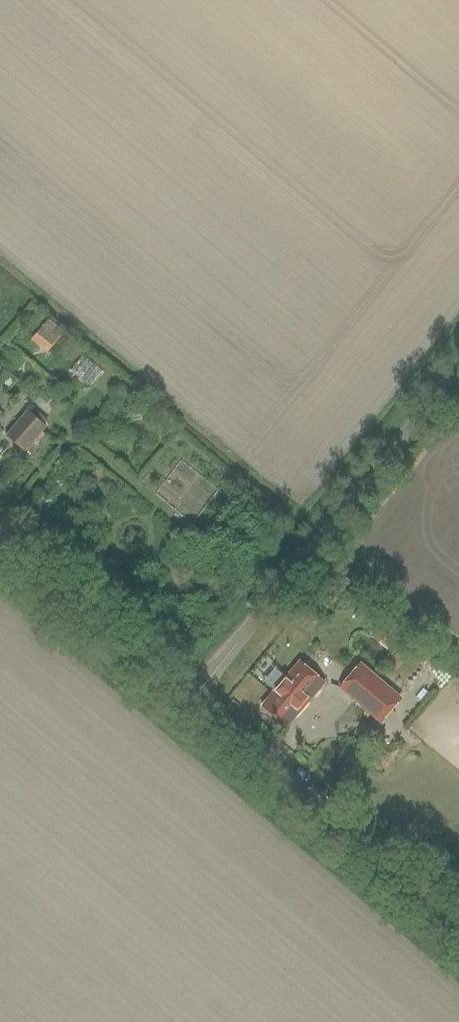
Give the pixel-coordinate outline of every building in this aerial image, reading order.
[(95,386),(107,369),(84,354),(72,371),(95,386)] [(30,412),(9,436),(28,453),(49,428),(30,412)] [(389,649),(403,631),(387,618),(373,636),(389,649)] [(326,683),(301,661),(262,705),(288,727),(326,683)] [(381,724),(404,699),(364,664),(362,663),(340,688),(342,690),(381,724)]
